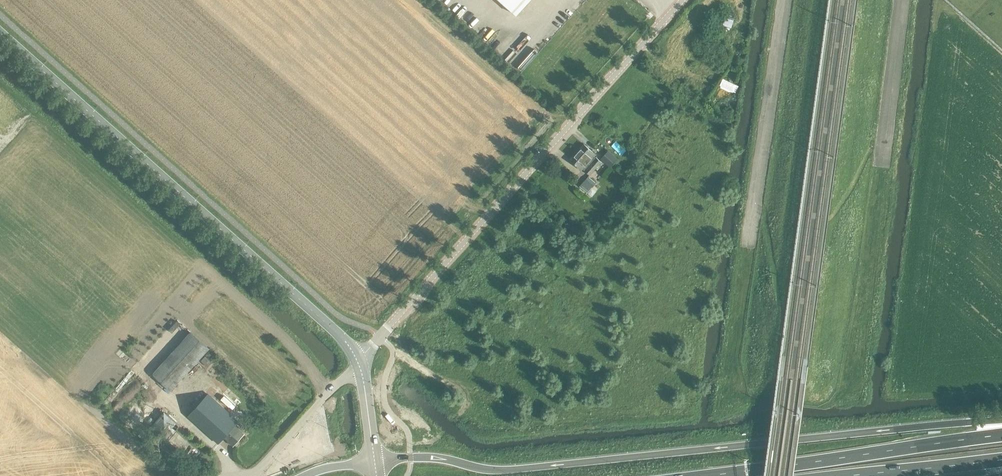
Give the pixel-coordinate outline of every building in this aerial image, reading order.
[(517,15),(530,0),(500,0),(517,15)] [(724,23),(731,26),(734,18),(726,16),(724,23)] [(736,92),(740,84),(723,76),(719,85),(736,92)] [(586,145),(579,153),(597,169),(602,163),(595,156),(597,154),(586,145)] [(597,169),(579,153),(571,161),(582,170),(583,169),(591,176),(597,169)] [(610,167),(615,162),(608,156),(603,160),(610,167)] [(587,192),(591,187),(592,188),(596,183),(589,177),(585,181),(584,181),(580,186),(587,192)] [(171,391),(210,348),(191,331),(152,374),(171,391)] [(234,445),(245,433),(239,428),(241,426),(237,423),(239,421),(231,414),(239,405),(225,392),(216,401),(209,394),(189,415),(219,443),(225,437),(234,445)] [(166,442),(180,426),(164,411),(149,427),(166,442)]
